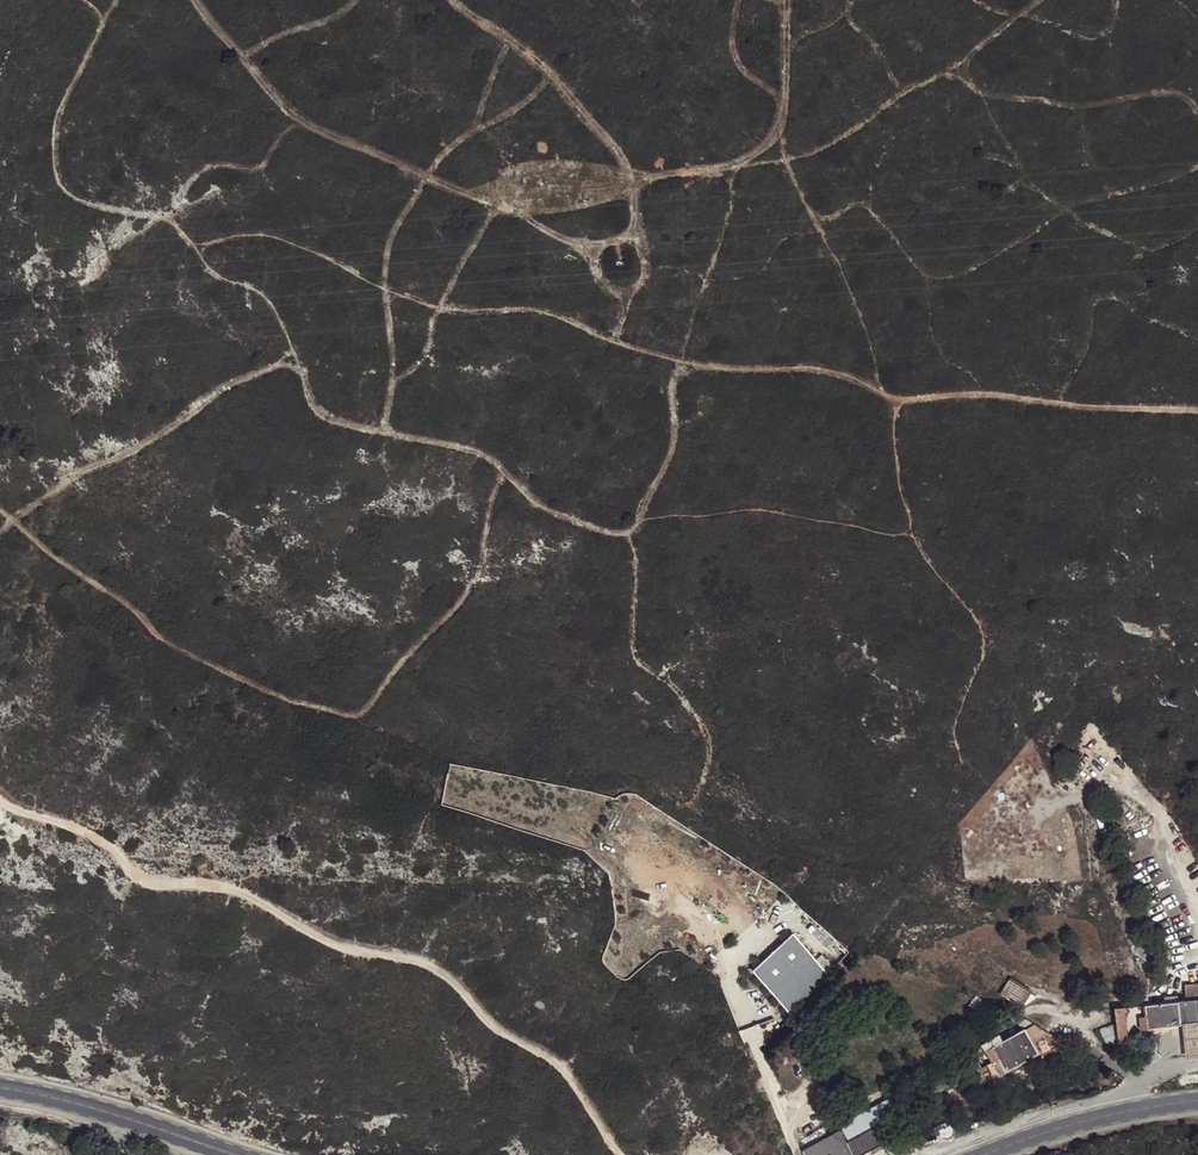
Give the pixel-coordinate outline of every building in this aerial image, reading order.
[(794,929),(751,965),(790,1011),(833,975),(794,929)] [(1183,970),(1185,985),(1197,983),(1197,968),(1183,970)] [(1033,991),(1012,977),(1000,994),(1022,1008),(1037,997),(1031,993),(1033,991)] [(1185,985),(1186,1000),(1115,1008),(1117,1023),(1120,1046),(1149,1035),(1148,1029),(1182,1025),(1197,1023),(1197,983),(1185,985)] [(998,1004),(995,1008),(1002,1013),(1006,1009),(998,1004)] [(987,1051),(993,1061),(1003,1077),(1048,1053),(1065,1043),(1059,1039),(1027,1020),(1019,1024),(1023,1030),(1004,1042),(999,1034),(982,1044),(986,1052),(987,1051)] [(1099,1029),(1102,1033),(1108,1045),(1112,1043),(1114,1047),(1120,1046),(1117,1023),(1099,1029)] [(1182,1025),(1186,1059),(1197,1057),(1197,1023),(1182,1025)] [(797,1031),(773,1048),(784,1062),(785,1064),(797,1056),(806,1050),(810,1048),(797,1031)] [(777,1066),(784,1062),(773,1048),(767,1051),(777,1066)] [(809,1055),(806,1050),(797,1056),(799,1061),(809,1055)] [(1003,1077),(993,1061),(988,1064),(997,1080),(1003,1077)] [(977,1079),(974,1073),(958,1082),(961,1087),(977,1079)] [(961,1087),(958,1082),(953,1085),(955,1090),(961,1087)] [(839,1126),(840,1130),(847,1143),(875,1127),(881,1138),(889,1134),(910,1122),(895,1095),(839,1126)] [(951,1124),(948,1126),(946,1122),(941,1123),(942,1125),(943,1128),(939,1129),(941,1133),(941,1134),(942,1135),(943,1137),(945,1137),(946,1138),(948,1138),(950,1137),(951,1137),(952,1135),(953,1134),(954,1132),(954,1131),(953,1129),(951,1124)] [(942,1125),(935,1128),(937,1138),(943,1137),(942,1135),(941,1134),(941,1133),(939,1129),(943,1128),(942,1125)] [(823,1154),(860,1154),(880,1144),(873,1128),(846,1143),(823,1154)] [(807,1154),(823,1154),(846,1143),(841,1131),(805,1150),(807,1154)]
